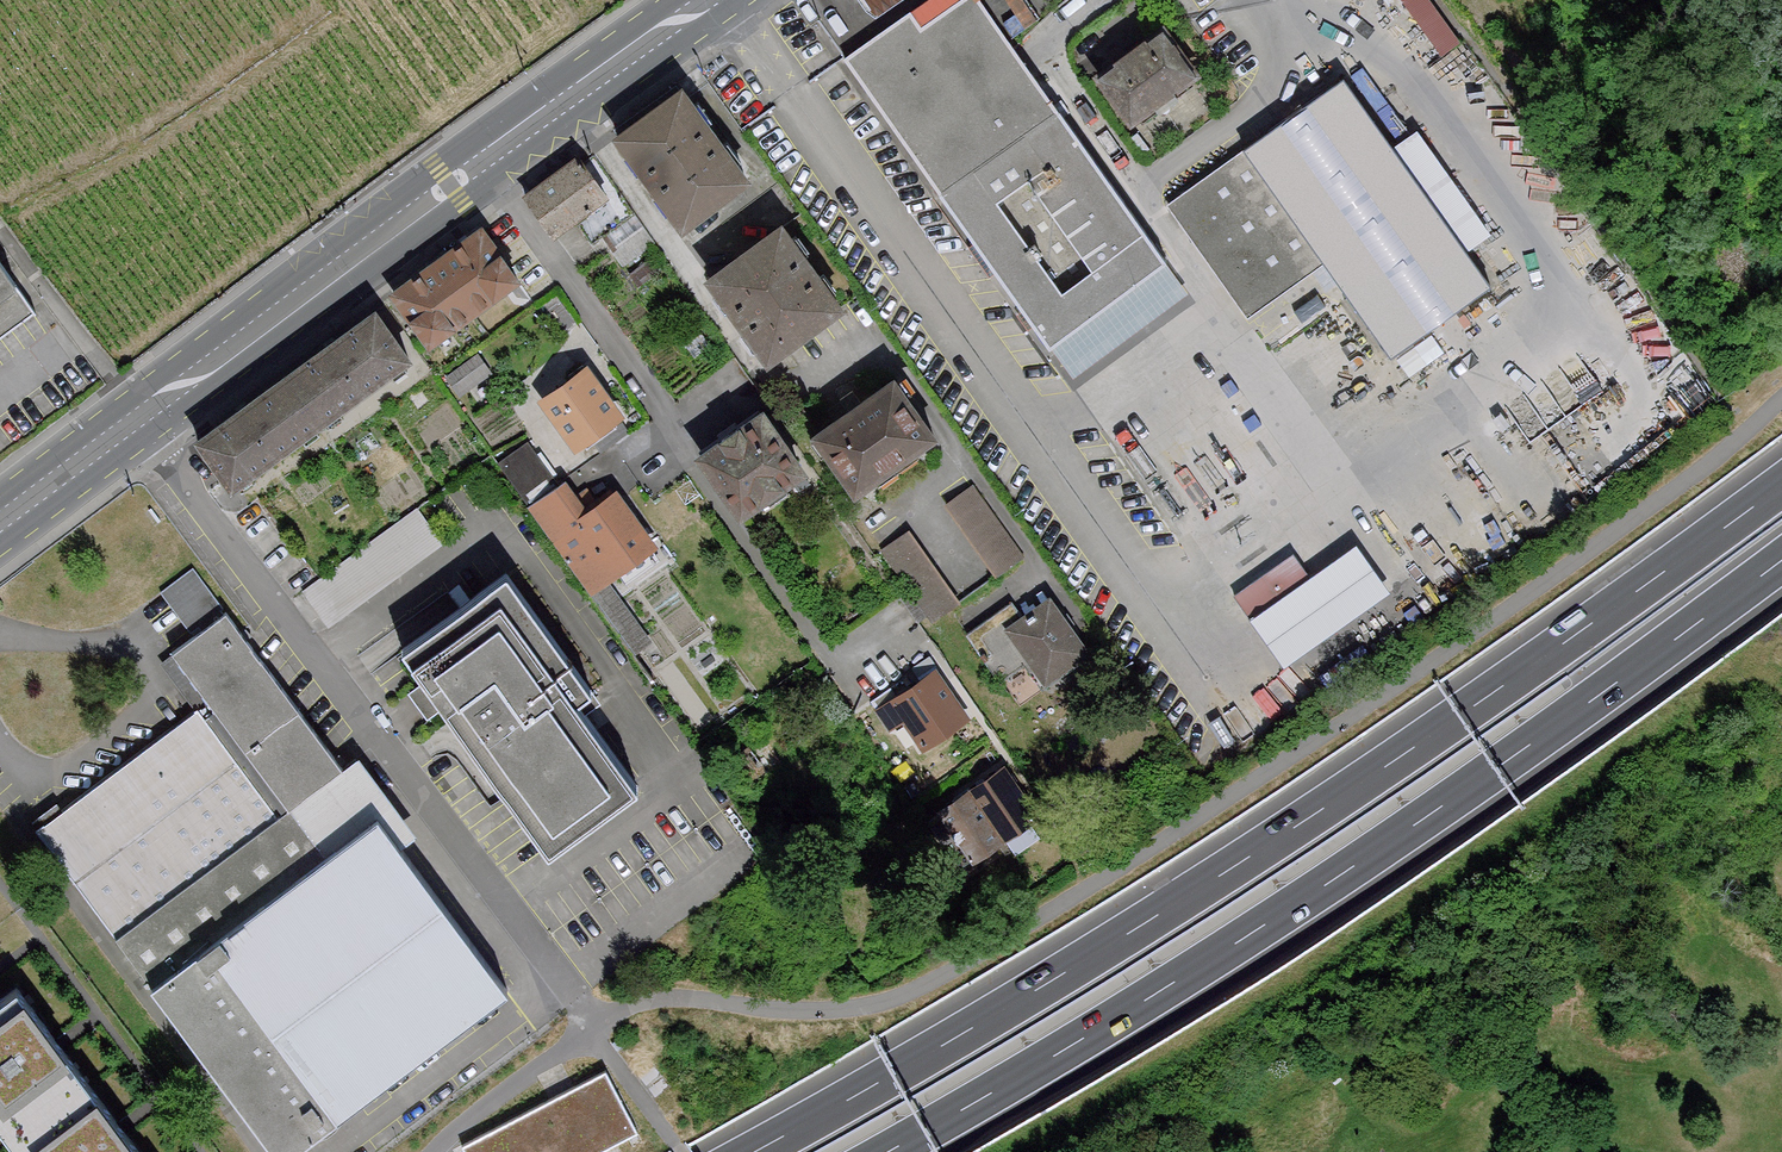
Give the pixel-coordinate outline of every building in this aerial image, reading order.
[(846,64),(1053,346),(1170,260),(979,0),(933,0),(846,64)] [(895,0),(873,0),(880,10),(895,0)] [(1450,47),(1470,32),(1445,0),(1413,0),(1450,47)] [(1091,71),(1135,132),(1205,82),(1161,21),(1091,71)] [(1345,75),(1163,208),(1244,318),(1328,257),(1400,356),(1499,284),(1345,75)] [(614,137),(683,231),(754,180),(685,85),(614,137)] [(524,198),(546,228),(603,189),(581,158),(524,198)] [(703,278),(769,366),(842,311),(776,224),(703,278)] [(394,294),(431,347),(521,283),(484,231),(394,294)] [(33,316),(0,273),(0,341),(33,316)] [(189,440),(223,488),(412,355),(378,307),(189,440)] [(485,347),(451,369),(464,389),(498,367),(485,347)] [(591,362),(538,402),(578,455),(631,415),(591,362)] [(940,442),(897,379),(814,436),(857,499),(940,442)] [(704,450),(750,518),(808,479),(762,411),(704,450)] [(538,440),(508,460),(528,489),(558,468),(538,440)] [(570,483),(531,510),(593,596),(662,547),(621,491),(591,512),(570,483)] [(975,488),(948,507),(1001,580),(1028,560),(975,488)] [(913,531),(881,553),(929,625),(962,603),(913,531)] [(1253,630),(1288,675),(1399,590),(1364,545),(1316,581),(1253,630)] [(1231,602),(1253,630),(1316,581),(1294,554),(1231,602)] [(33,829),(276,1151),(291,1151),(358,1101),(488,1001),(507,987),(196,568),(164,591),(197,635),(168,656),(204,704),(33,829)] [(506,568),(401,644),(426,680),(409,690),(417,703),(428,719),(444,706),(543,863),(643,792),(598,699),(506,568)] [(1011,603),(968,634),(982,653),(980,654),(985,659),(986,659),(1000,679),(1025,662),(1040,683),(1085,651),(1049,600),(1023,619),(1011,603)] [(937,671),(876,711),(911,764),(972,724),(937,671)] [(1041,822),(1005,768),(936,814),(972,868),(1041,822)] [(28,982),(0,1003),(0,1124),(21,1151),(156,1151),(28,982)] [(605,1071),(453,1151),(454,1151),(602,1151),(637,1134),(605,1071)]
